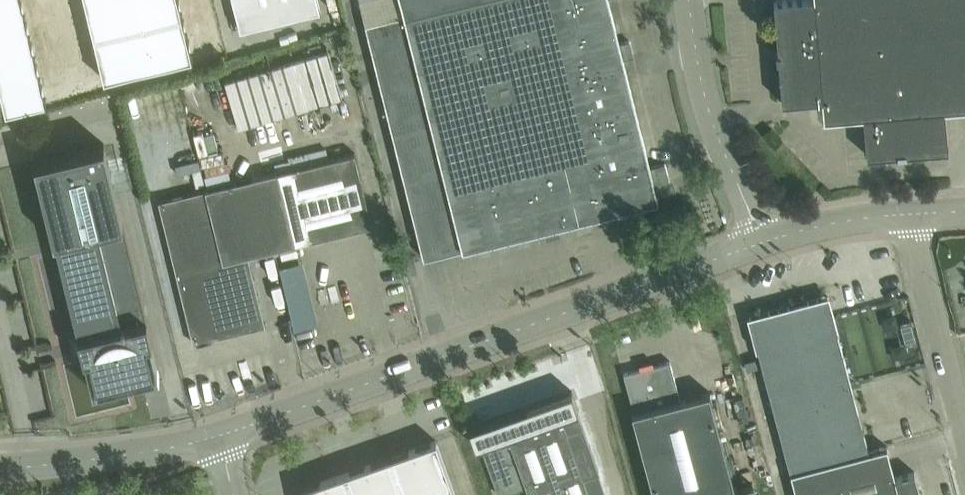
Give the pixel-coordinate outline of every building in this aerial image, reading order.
[(0,0),(0,22),(24,16),(20,0),(0,0)] [(88,14),(139,2),(138,0),(85,0),(88,14)] [(139,2),(144,23),(181,14),(178,0),(146,0),(139,2)] [(239,28),(319,8),(317,0),(233,0),(239,28)] [(404,14),(365,23),(423,256),(544,226),(546,236),(558,233),(556,223),(657,198),(656,194),(672,190),(665,162),(649,166),(622,57),(638,53),(634,38),(618,42),(608,0),(401,0),(404,14)] [(964,0),(773,0),(781,100),(821,97),(823,117),(862,114),(866,154),(947,147),(944,107),(964,105),(964,4),(964,0)] [(139,2),(88,14),(93,35),(144,23),(139,2)] [(181,14),(144,23),(149,44),(186,35),(181,14)] [(0,22),(0,44),(29,37),(24,16),(0,22)] [(144,23),(93,35),(98,56),(149,44),(144,23)] [(321,50),(334,98),(374,87),(358,27),(338,32),(342,44),(321,50)] [(186,35),(149,44),(154,65),(191,56),(186,35)] [(0,44),(0,66),(34,58),(29,37),(0,44)] [(149,44),(98,56),(104,77),(154,65),(149,44)] [(332,123),(362,115),(357,94),(332,100),(321,52),(240,72),(252,120),(327,102),(332,123)] [(0,66),(0,88),(39,79),(34,58),(0,66)] [(222,70),(233,105),(244,101),(234,66),(222,70)] [(0,88),(0,91),(4,109),(42,100),(42,101),(44,101),(39,79),(0,88)] [(79,334),(78,334),(83,357),(84,356),(92,389),(158,373),(150,340),(152,340),(103,142),(34,159),(53,239),(55,238),(79,334)] [(372,224),(354,152),(158,200),(193,342),(264,324),(247,254),(372,224)] [(316,345),(339,339),(320,270),(297,276),(316,345)] [(827,295),(749,315),(790,471),(868,450),(827,295)] [(40,381),(53,379),(50,360),(37,363),(40,381)] [(655,494),(756,494),(752,481),(734,486),(709,391),(680,398),(670,360),(623,372),(655,494)] [(469,427),(476,445),(481,444),(499,494),(525,484),(529,494),(605,494),(600,480),(596,471),(598,470),(580,418),(577,409),(578,409),(571,390),(469,427)] [(586,426),(597,421),(591,406),(580,411),(586,426)] [(435,439),(298,488),(300,494),(455,494),(435,439)] [(868,450),(790,471),(796,494),(918,494),(920,494),(914,470),(894,475),(886,445),(868,450)] [(924,487),(934,485),(930,467),(919,470),(924,487)]
